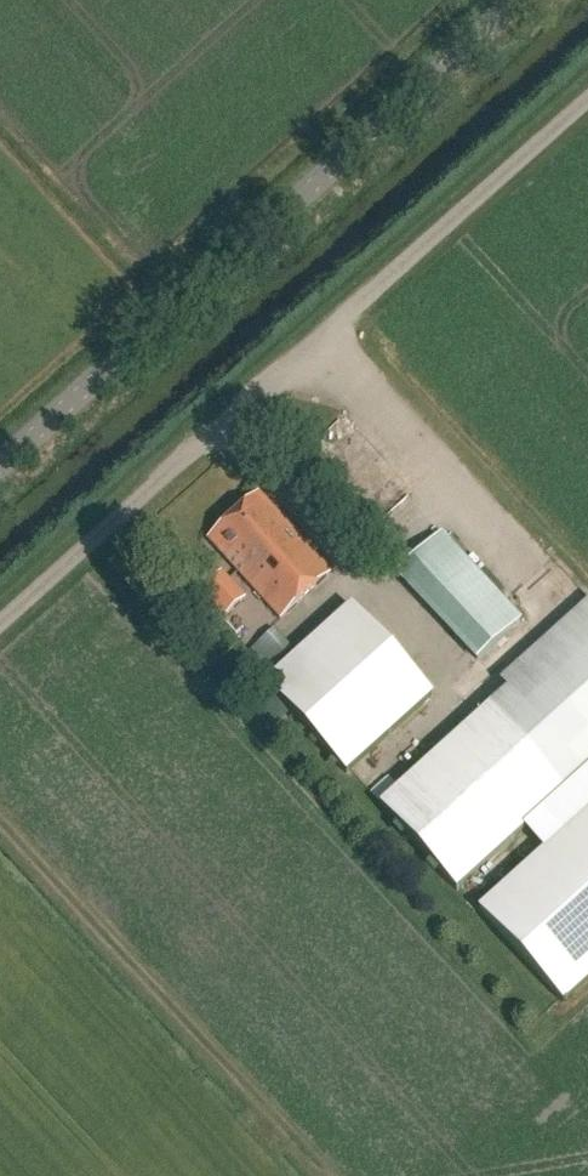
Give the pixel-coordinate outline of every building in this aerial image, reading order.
[(330,571),(260,494),(211,540),(281,617),(330,571)] [(522,618),(443,532),(398,574),(478,660),(522,618)] [(245,598),(222,571),(200,590),(224,617),(245,598)] [(359,592),(273,671),(355,760),(441,682),(359,592)] [(500,682),(508,690),(380,805),(457,890),(567,791),(575,800),(587,788),(587,603),(500,682)] [(265,648),(280,658),(290,643),(274,633),(265,648)] [(449,721),(430,737),(441,749),(460,733),(449,721)] [(479,910),(564,1004),(587,982),(587,811),(479,910)]
